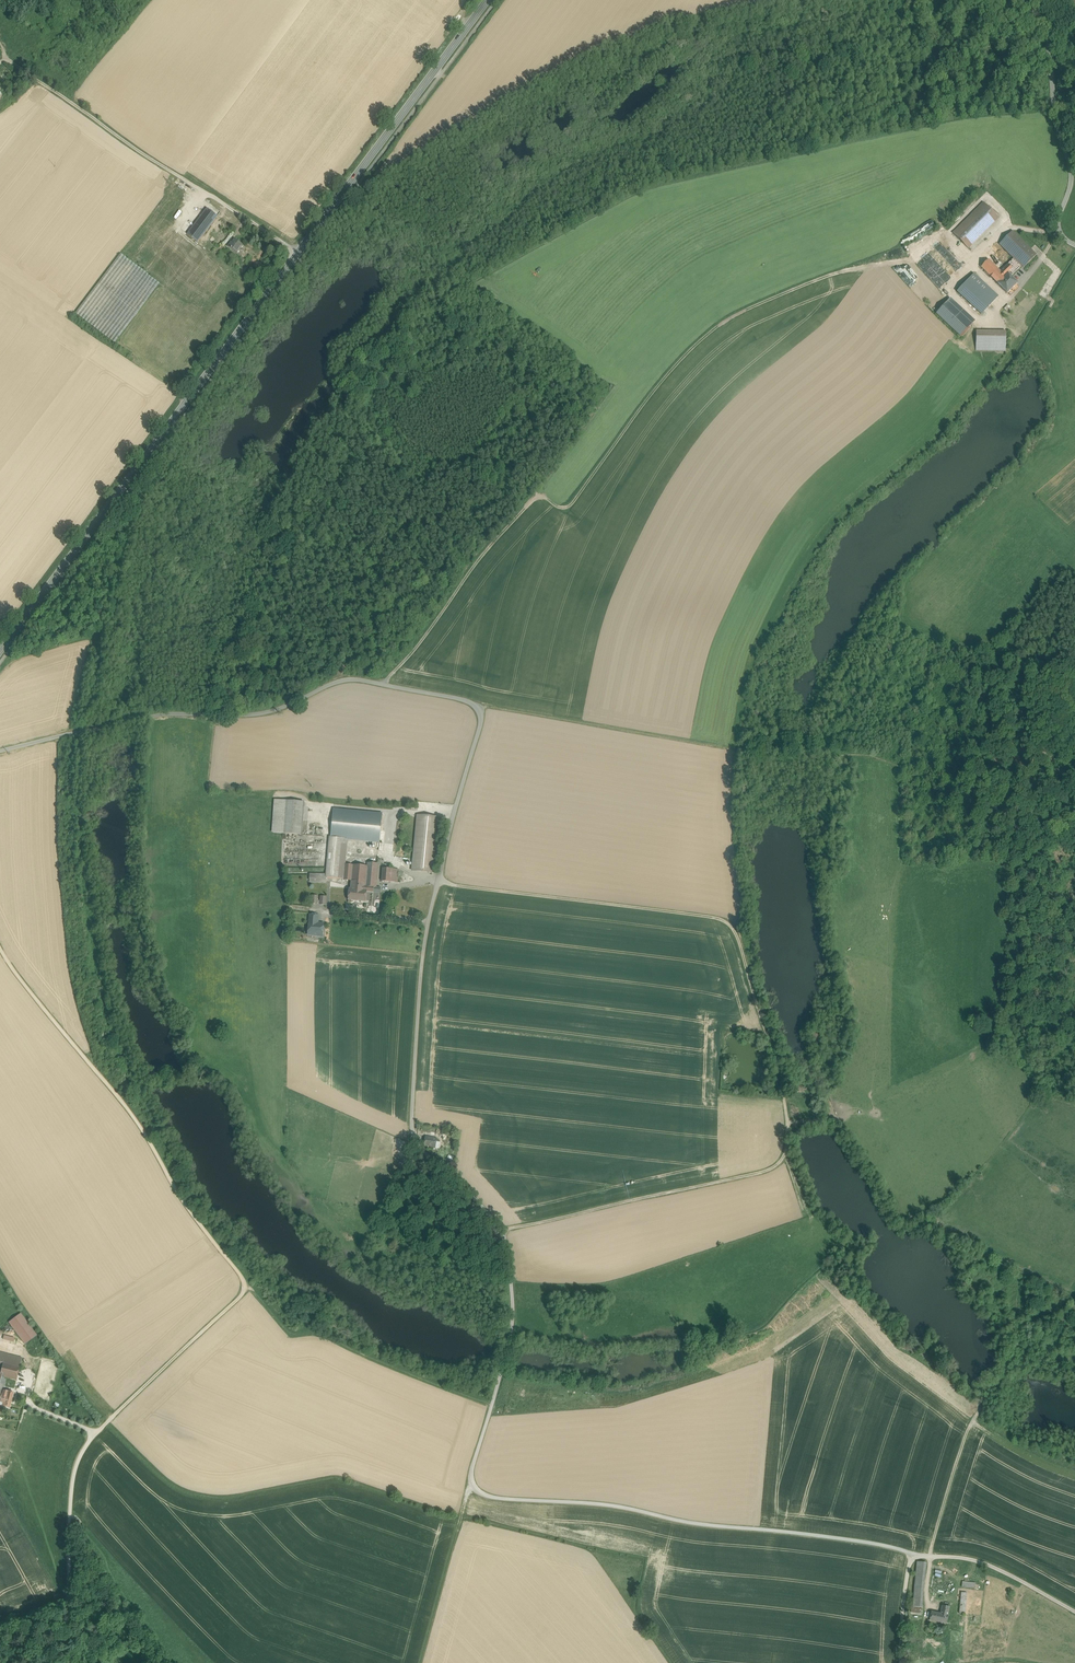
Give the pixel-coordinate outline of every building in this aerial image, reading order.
[(985,202),(954,232),(969,247),(1000,217),(985,202)] [(221,212),(208,203),(205,207),(207,208),(217,216),(221,212)] [(207,208),(191,230),(190,229),(189,229),(188,230),(189,231),(187,234),(198,242),(217,216),(207,208)] [(1037,255),(1014,231),(1001,244),(1015,258),(1022,266),(1024,268),(1037,255)] [(183,238),(177,233),(173,239),(179,243),(183,238)] [(235,240),(231,245),(230,244),(228,247),(236,253),(242,245),(235,240)] [(940,287),(963,267),(942,243),(935,248),(953,269),(947,274),(929,252),(916,263),(930,279),(932,278),(940,287)] [(160,284),(120,254),(75,313),(115,343),(160,284)] [(1015,258),(1002,271),(1006,276),(1009,274),(1010,273),(1013,275),(1022,266),(1015,258)] [(1002,271),(990,259),(982,267),(998,283),(1006,276),(1002,271)] [(999,296),(976,274),(969,281),(992,303),(999,296)] [(998,283),(1007,293),(1018,283),(1009,274),(1006,276),(998,283)] [(992,303),(969,281),(960,290),(971,302),(983,313),(992,303)] [(972,325),(947,302),(936,314),(960,337),(972,325)] [(983,313),(971,302),(966,307),(978,318),(983,313)] [(1006,332),(976,331),(976,351),(1006,352),(1006,332)] [(287,801),(276,800),(273,833),(284,834),(287,801)] [(303,802),(287,801),(284,834),(285,834),(301,835),(303,802)] [(382,814),(333,810),(331,837),(347,839),(380,842),(382,814)] [(440,818),(418,816),(412,870),(434,872),(440,818)] [(301,835),(285,834),(283,868),(327,867),(323,837),(301,835)] [(331,837),(329,859),(340,860),(338,879),(344,879),(345,865),(345,864),(347,839),(331,837)] [(340,860),(329,859),(327,878),(338,879),(340,860)] [(368,867),(345,865),(344,879),(352,880),(351,885),(376,887),(378,864),(368,863),(368,867)] [(392,869),(383,868),(382,881),(391,882),(392,869)] [(376,887),(351,885),(351,889),(349,889),(348,900),(366,902),(367,892),(373,892),(374,887),(375,888),(376,887)] [(318,920),(310,919),(309,933),(314,933),(314,935),(318,936),(319,934),(323,934),(324,924),(317,924),(318,920)] [(437,1139),(426,1136),(424,1146),(436,1148),(437,1139)] [(8,1320),(23,1344),(36,1336),(21,1312),(8,1320)] [(0,1362),(0,1376),(6,1378),(16,1380),(20,1367),(0,1362)] [(3,1390),(3,1392),(0,1403),(0,1406),(10,1408),(13,1393),(8,1391),(3,1390)] [(926,1562),(917,1561),(914,1596),(923,1597),(926,1562)] [(923,1597),(914,1596),(913,1606),(922,1607),(923,1597)] [(950,1607),(942,1605),(940,1613),(931,1611),(930,1620),(946,1624),(948,1615),(950,1607)]
